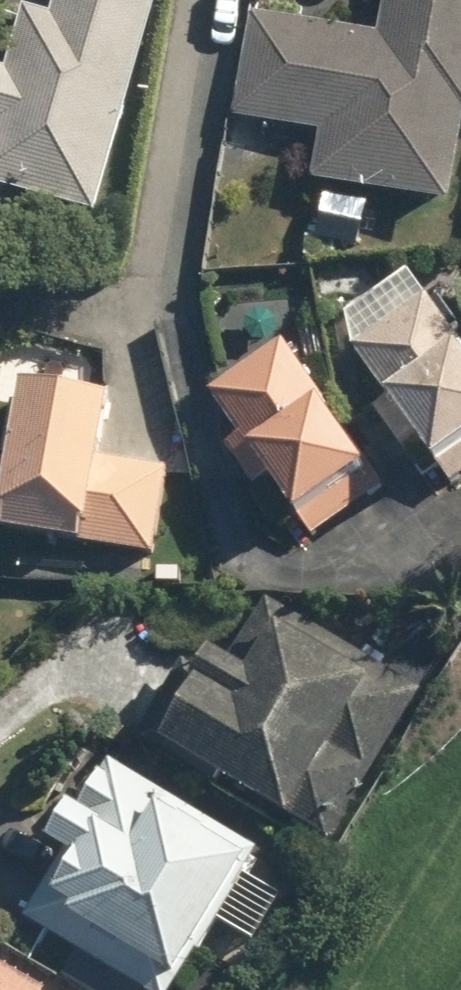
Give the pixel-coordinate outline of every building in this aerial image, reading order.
[(47,13),(21,5),(0,69),(0,182),(93,212),(161,0),(51,0),(47,13)] [(387,38),(246,18),(232,121),(320,133),(313,186),(455,206),(460,166),(460,0),(392,0),(387,38)] [(460,459),(460,355),(397,275),(326,330),(441,475),(460,459)] [(378,476),(281,341),(207,395),(239,438),(225,448),(258,494),(271,484),(304,530),(378,476)] [(11,395),(0,528),(0,540),(160,554),(166,474),(108,469),(114,404),(11,395)] [(427,691),(269,606),(237,664),(217,653),(206,674),(187,664),(146,739),(343,846),(427,691)] [(110,757),(50,858),(64,867),(30,923),(142,989),(184,989),(221,928),(256,949),(288,896),(248,872),(262,848),(110,757)] [(0,965),(0,989),(45,989),(0,965)]
